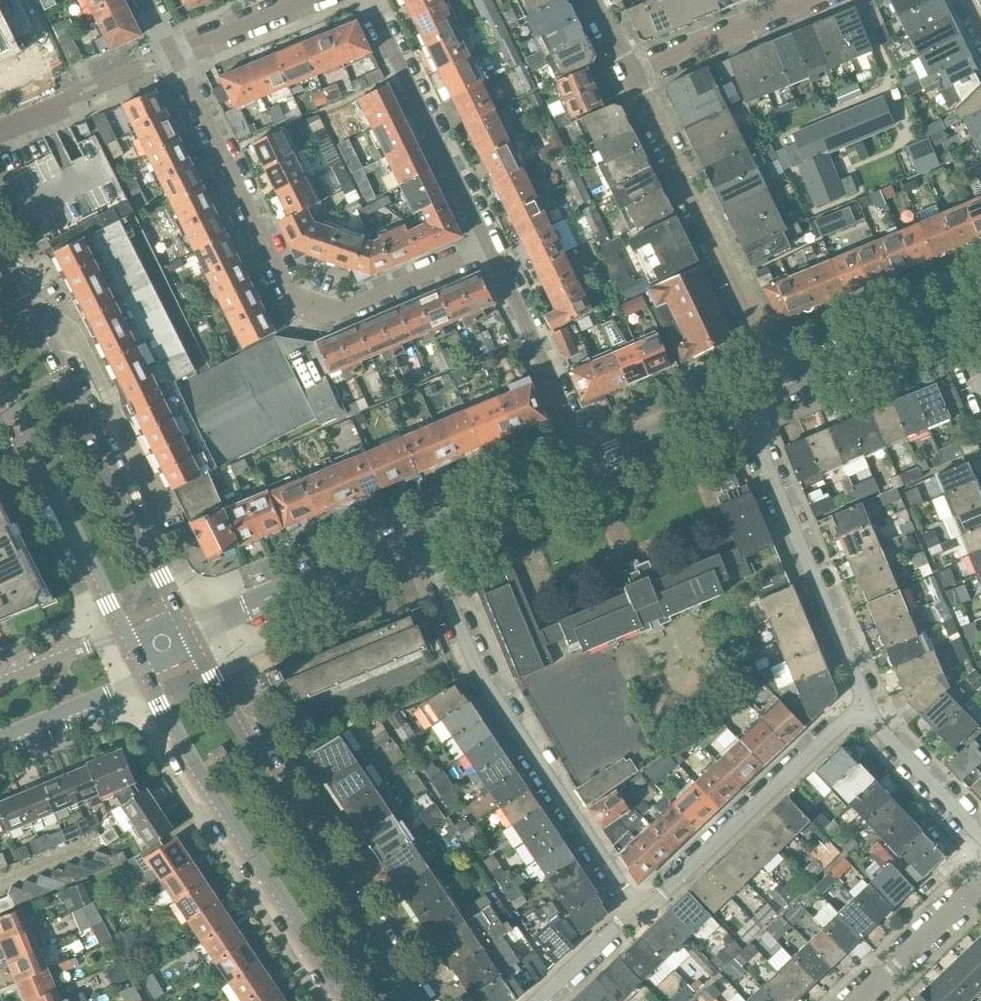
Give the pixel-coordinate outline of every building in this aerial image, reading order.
[(37,52),(11,0),(0,0),(0,70),(37,52)] [(45,9),(56,4),(54,0),(41,0),(45,9)] [(98,20),(128,6),(125,0),(88,0),(98,20)] [(414,19),(448,2),(447,0),(404,0),(414,19)] [(485,17),(485,16),(497,10),(492,0),(473,0),(482,19),(485,17)] [(532,15),(561,0),(524,0),(532,15)] [(569,0),(561,0),(532,15),(539,30),(534,33),(536,38),(577,17),(569,0)] [(622,2),(641,39),(646,42),(658,37),(645,4),(643,0),(626,0),(622,2)] [(674,30),(662,0),(653,0),(653,1),(645,4),(658,37),(674,30)] [(674,30),(690,24),(680,0),(662,0),(674,30)] [(690,24),(705,18),(698,0),(680,0),(690,24)] [(705,18),(722,11),(717,0),(698,0),(705,18)] [(722,11),(737,4),(735,0),(717,0),(722,11)] [(943,0),(931,0),(903,14),(911,30),(896,38),(898,42),(950,15),(943,0)] [(931,0),(896,0),(903,14),(931,0)] [(875,1),(864,5),(875,29),(885,25),(875,1)] [(414,19),(427,46),(458,30),(446,4),(448,3),(448,2),(414,19)] [(128,6),(98,20),(105,35),(93,41),(99,54),(140,37),(141,32),(128,6)] [(43,46),(51,42),(34,7),(26,11),(43,46)] [(512,9),(503,13),(508,26),(518,22),(512,9)] [(881,74),(854,9),(833,17),(849,56),(865,49),(868,57),(867,58),(874,76),(881,74)] [(498,42),(496,43),(510,37),(497,10),(485,16),(485,17),(498,42)] [(960,36),(950,15),(898,42),(903,52),(906,50),(906,52),(918,46),(922,54),(960,36)] [(535,54),(526,59),(530,66),(587,37),(577,17),(536,38),(546,56),(538,60),(535,54)] [(833,17),(813,26),(832,72),(836,70),(833,62),(849,56),(833,17)] [(70,19),(52,28),(58,39),(70,33),(70,34),(76,31),(70,19)] [(358,22),(331,33),(344,65),(370,54),(358,22)] [(510,30),(520,26),(518,22),(508,26),(510,30)] [(792,34),(808,73),(812,83),(821,79),(817,69),(824,66),(828,74),(832,72),(813,26),(792,34)] [(471,56),(458,30),(427,46),(440,72),(471,56)] [(82,58),(70,34),(70,33),(58,39),(70,64),(82,58)] [(317,76),(344,65),(331,33),(304,44),(317,76)] [(770,43),(790,89),(793,96),(796,94),(791,80),(808,73),(792,34),(770,43)] [(970,56),(960,36),(922,54),(930,70),(923,74),(925,78),(970,56)] [(510,37),(496,43),(509,69),(522,63),(510,37)] [(596,55),(587,37),(530,66),(533,73),(550,64),(556,78),(594,61),(596,55)] [(770,43),(750,51),(766,90),(783,83),(786,91),(790,89),(770,43)] [(304,44),(277,55),(290,87),(317,76),(304,44)] [(729,60),(735,75),(745,100),(746,99),(748,106),(760,101),(757,94),(766,90),(750,51),(729,60)] [(262,98),(290,87),(277,55),(250,66),(262,98)] [(484,82),(471,56),(440,72),(453,98),(484,82)] [(970,56),(925,78),(921,80),(905,88),(909,96),(923,89),(925,93),(937,87),(948,110),(963,95),(965,99),(980,83),(980,78),(970,56)] [(735,75),(729,60),(714,66),(721,81),(735,75)] [(514,69),(526,93),(536,88),(524,64),(514,69)] [(262,98),(250,66),(220,78),(233,110),(262,98)] [(385,78),(383,74),(380,68),(350,83),(354,92),(385,78)] [(557,81),(564,99),(596,87),(589,68),(557,81)] [(676,110),(713,91),(705,75),(713,72),(710,68),(669,85),(667,91),(676,110)] [(905,87),(905,88),(921,80),(917,73),(900,81),(904,88),(905,87)] [(466,125),(495,110),(497,109),(484,82),(453,98),(466,125)] [(965,99),(955,110),(929,136),(948,127),(948,128),(960,120),(963,119),(980,110),(980,83),(965,99)] [(853,86),(846,89),(851,100),(862,95),(858,84),(853,86)] [(402,114),(388,85),(359,99),(373,128),(402,114)] [(572,119),(604,105),(596,87),(564,99),(547,105),(556,129),(573,122),(572,119)] [(676,110),(685,129),(732,106),(722,87),(713,91),(676,110)] [(846,89),(835,93),(840,104),(851,100),(846,89)] [(337,90),(325,96),(329,103),(341,98),(337,90)] [(123,104),(136,131),(168,115),(156,91),(123,104)] [(528,97),(542,125),(551,120),(538,92),(528,97)] [(797,144),(786,149),(794,168),(801,165),(819,207),(845,196),(844,195),(857,189),(852,176),(839,182),(827,154),(877,133),(895,125),(884,97),(860,107),(849,112),(793,136),(797,144)] [(685,129),(696,149),(733,131),(725,115),(732,111),(734,115),(749,109),(748,106),(746,99),(745,100),(685,129)] [(267,109),(273,124),(284,120),(285,124),(302,118),(299,109),(283,116),(279,105),(267,109)] [(630,125),(622,108),(622,107),(616,105),(577,121),(580,125),(585,123),(595,142),(630,125)] [(238,141),(252,134),(242,115),(238,117),(234,109),(225,115),(238,141)] [(511,142),(495,110),(466,125),(481,156),(511,142)] [(963,119),(974,140),(980,136),(980,110),(963,119)] [(373,128),(387,157),(417,143),(402,114),(373,128)] [(136,131),(148,156),(180,140),(168,115),(136,131)] [(334,116),(326,121),(338,146),(347,142),(334,116)] [(754,119),(738,126),(741,134),(757,126),(754,119)] [(87,122),(77,127),(81,136),(91,132),(87,122)] [(111,125),(99,131),(106,146),(118,140),(111,125)] [(641,146),(630,125),(595,142),(603,159),(598,162),(600,167),(641,146)] [(70,127),(44,138),(51,153),(1,178),(34,245),(48,238),(49,241),(48,242),(49,243),(50,242),(51,246),(131,207),(96,135),(78,143),(70,127)] [(953,136),(948,128),(948,127),(929,136),(934,146),(953,136)] [(325,128),(314,133),(319,143),(330,138),(325,128)] [(253,144),(265,169),(295,155),(282,129),(253,144)] [(696,149),(706,170),(750,148),(748,144),(741,147),(733,131),(696,149)] [(559,134),(547,140),(554,154),(566,148),(559,134)] [(323,152),(334,147),(330,138),(319,143),(323,152)] [(907,147),(919,174),(939,165),(927,138),(907,147)] [(113,160),(125,155),(118,140),(106,146),(113,160)] [(192,164),(180,140),(148,156),(160,180),(192,164)] [(349,167),(357,163),(347,142),(338,146),(349,167)] [(524,170),(511,142),(481,156),(495,184),(524,170)] [(387,157),(401,185),(431,171),(417,143),(387,157)] [(641,146),(600,167),(610,188),(652,167),(641,146)] [(706,170),(716,190),(753,172),(745,157),(753,153),(750,148),(706,170)] [(950,152),(942,156),(946,165),(954,161),(950,152)] [(265,169),(277,193),(307,179),(295,155),(265,169)] [(778,158),(766,164),(770,172),(782,166),(778,158)] [(341,161),(330,166),(342,191),(343,190),(342,187),(351,182),(341,161)] [(572,162),(560,168),(567,183),(579,178),(572,162)] [(204,188),(192,164),(160,180),(172,203),(204,188)] [(367,165),(351,173),(358,186),(374,178),(367,165)] [(652,167),(610,188),(618,204),(615,206),(618,210),(626,206),(662,189),(652,167)] [(581,174),(590,192),(603,186),(595,168),(581,174)] [(538,197),(524,170),(495,184),(509,212),(538,197)] [(401,185),(416,214),(416,215),(424,210),(445,200),(431,171),(401,185)] [(716,190),(725,210),(770,188),(768,184),(761,187),(753,172),(716,190)] [(133,173),(122,179),(130,195),(141,189),(133,173)] [(277,193),(289,217),(308,208),(318,202),(327,198),(316,174),(307,179),(277,193)] [(579,206),(591,200),(579,178),(567,183),(579,206)] [(916,179),(903,185),(907,193),(919,188),(916,179)] [(342,191),(347,201),(348,200),(346,196),(356,191),(351,182),(342,187),(343,190),(342,191)] [(895,196),(891,186),(881,190),(886,200),(895,196)] [(216,212),(204,188),(172,203),(184,228),(216,212)] [(725,210),(735,230),(773,212),(765,196),(772,192),(770,188),(725,210)] [(137,208),(148,203),(141,189),(130,195),(137,208)] [(662,189),(626,206),(637,228),(673,210),(662,189)] [(887,209),(884,201),(886,200),(881,190),(857,200),(861,209),(873,204),(877,213),(887,209)] [(347,201),(348,204),(349,205),(360,200),(356,191),(346,196),(348,200),(347,201)] [(392,204),(388,196),(377,201),(381,209),(392,204)] [(552,225),(538,197),(509,212),(522,240),(552,225)] [(965,205),(979,237),(980,238),(980,198),(965,205)] [(348,204),(345,205),(344,212),(351,215),(357,212),(359,211),(359,209),(363,207),(360,200),(349,205),(348,204)] [(430,223),(410,232),(419,256),(464,237),(445,200),(424,210),(430,223)] [(377,201),(366,206),(370,214),(381,209),(377,201)] [(582,211),(593,234),(605,228),(595,205),(582,211)] [(965,205),(944,214),(957,246),(966,243),(969,245),(974,242),(976,238),(979,237),(965,205)] [(357,212),(365,228),(374,224),(370,215),(370,214),(366,206),(363,207),(359,209),(359,211),(357,212)] [(212,369),(150,245),(131,207),(51,246),(119,381),(133,408),(178,386),(212,369)] [(855,219),(850,207),(839,211),(844,223),(855,219)] [(289,217),(278,222),(290,247),(314,235),(318,228),(308,208),(289,217)] [(825,217),(830,229),(844,223),(839,211),(825,217)] [(184,228),(196,252),(227,236),(216,212),(184,228)] [(735,230),(745,250),(790,228),(788,224),(781,227),(773,212),(735,230)] [(944,214),(922,223),(935,255),(936,255),(938,257),(944,255),(945,251),(957,246),(944,214)] [(676,217),(629,240),(640,262),(687,239),(676,217)] [(157,222),(146,227),(154,242),(165,237),(157,222)] [(922,223),(899,232),(913,265),(922,261),(925,263),(931,261),(931,257),(935,255),(922,223)] [(798,224),(790,228),(745,250),(753,265),(790,247),(787,240),(802,232),(798,224)] [(324,225),(318,228),(314,235),(290,247),(296,259),(308,253),(329,261),(339,230),(324,225)] [(566,253),(552,225),(522,240),(536,268),(566,253)] [(382,237),(382,239),(394,267),(419,256),(410,232),(407,226),(382,237)] [(913,265),(899,232),(898,233),(895,226),(886,230),(889,236),(878,241),(892,274),(894,276),(901,273),(901,270),(913,265)] [(365,239),(339,230),(329,261),(354,270),(365,239)] [(239,260),(227,236),(196,252),(208,276),(239,260)] [(161,256),(171,251),(165,237),(154,242),(161,256)] [(365,239),(354,270),(355,270),(360,281),(394,267),(382,239),(374,242),(365,239)] [(651,284),(697,261),(687,239),(640,262),(645,271),(616,285),(624,300),(637,294),(636,292),(651,284)] [(878,241),(856,250),(870,283),(878,279),(881,281),(887,279),(888,275),(891,274),(892,274),(878,241)] [(816,258),(811,246),(803,250),(808,261),(816,258)] [(808,264),(807,261),(808,261),(803,250),(794,253),(799,267),(808,264)] [(856,250),(834,260),(848,292),(851,294),(857,291),(857,288),(870,283),(856,250)] [(579,281),(566,253),(536,268),(550,296),(579,281)] [(251,284),(239,260),(208,276),(220,300),(251,284)] [(834,260),(812,269),(826,301),(835,298),(838,299),(843,297),(844,294),(848,292),(834,260)] [(597,262),(588,266),(592,274),(601,270),(597,262)] [(701,266),(649,289),(657,304),(651,307),(672,350),(677,347),(684,360),(694,355),(694,356),(735,337),(734,334),(733,335),(727,323),(728,323),(727,321),(726,321),(721,310),(722,309),(721,307),(720,308),(714,296),(715,295),(714,293),(713,294),(708,282),(709,282),(707,279),(707,280),(702,269),(701,266)] [(812,269),(790,278),(804,311),(804,310),(807,312),(812,310),(813,307),(826,301),(812,269)] [(599,288),(608,284),(601,270),(592,274),(599,288)] [(481,274),(461,282),(478,323),(487,319),(483,309),(496,304),(481,274)] [(760,279),(780,321),(790,316),(793,318),(799,316),(800,312),(804,311),(790,278),(777,283),(773,274),(760,279)] [(548,316),(553,329),(593,310),(579,281),(550,296),(557,311),(548,316)] [(461,282),(440,291),(453,322),(464,317),(468,327),(478,323),(461,282)] [(263,308),(251,284),(220,300),(231,324),(263,308)] [(440,291),(420,299),(437,340),(447,336),(443,326),(453,322),(440,291)] [(642,295),(620,306),(626,317),(647,306),(642,295)] [(420,299),(399,308),(412,339),(423,335),(427,344),(437,340),(420,299)] [(263,308),(231,324),(243,348),(275,332),(263,308)] [(399,308),(379,316),(396,357),(406,353),(402,344),(412,339),(399,308)] [(379,316),(359,325),(372,356),(383,352),(387,361),(396,357),(379,316)] [(208,320),(196,326),(202,339),(214,333),(208,320)] [(627,385),(649,375),(634,340),(627,343),(613,321),(602,326),(612,350),(627,385)] [(576,324),(554,333),(563,354),(565,359),(568,368),(570,372),(583,403),(605,394),(590,359),(589,359),(586,351),(579,353),(571,335),(579,331),(576,324)] [(359,325),(338,333),(355,374),(365,370),(361,361),(372,356),(359,325)] [(496,346),(489,329),(481,333),(488,349),(496,346)] [(594,332),(599,343),(606,340),(602,329),(594,332)] [(634,340),(649,375),(670,366),(656,331),(634,340)] [(208,352),(220,347),(214,333),(202,339),(208,352)] [(329,338),(317,342),(331,374),(335,383),(346,378),(355,374),(338,333),(329,338)] [(476,343),(464,349),(471,365),(484,359),(491,356),(488,349),(481,333),(473,337),(476,343)] [(276,336),(212,369),(178,386),(133,408),(175,490),(210,473),(318,418),(321,426),(348,415),(345,408),(335,383),(331,374),(317,342),(276,336)] [(456,366),(448,347),(441,351),(448,369),(456,366)] [(605,394),(627,385),(612,350),(590,359),(605,394)] [(433,354),(440,372),(448,369),(441,351),(433,354)] [(488,370),(496,367),(491,356),(484,359),(488,370)] [(471,365),(476,376),(488,370),(484,359),(471,365)] [(415,384),(408,365),(400,368),(408,386),(415,384)] [(469,382),(462,367),(451,372),(458,388),(469,382)] [(392,371),(400,390),(408,386),(400,368),(392,371)] [(449,373),(441,376),(445,384),(452,381),(449,373)] [(547,419),(545,414),(530,377),(510,386),(513,391),(500,397),(515,435),(525,430),(526,427),(547,419)] [(435,385),(425,389),(428,396),(438,392),(435,385)] [(936,385),(914,394),(928,427),(950,418),(948,413),(962,407),(955,388),(940,394),(936,385)] [(906,436),(927,427),(914,394),(892,403),(906,436)] [(500,397),(467,410),(482,445),(504,436),(506,438),(515,435),(500,397)] [(356,403),(345,408),(348,415),(359,411),(356,403)] [(906,436),(892,403),(871,412),(885,445),(906,436)] [(467,410),(435,423),(451,462),(461,457),(462,454),(482,445),(467,410)] [(863,453),(885,445),(871,412),(850,421),(863,453)] [(363,413),(356,416),(359,425),(366,422),(363,413)] [(850,421),(828,430),(842,462),(863,453),(850,421)] [(435,423),(403,437),(417,472),(438,464),(441,466),(451,462),(435,423)] [(821,471),(842,462),(828,430),(808,439),(821,471)] [(417,472),(403,437),(370,451),(385,486),(406,477),(407,480),(417,476),(416,473),(417,472)] [(807,439),(786,448),(803,488),(816,482),(824,479),(821,471),(808,439),(807,439)] [(964,455),(959,442),(938,451),(943,464),(964,455)] [(932,454),(934,459),(931,460),(934,468),(943,464),(938,451),(932,454)] [(367,452),(334,465),(350,504),(363,498),(362,496),(381,487),(367,452)] [(245,458),(230,465),(235,477),(250,470),(245,458)] [(921,473),(928,470),(924,459),(917,462),(921,473)] [(945,495),(975,482),(967,463),(937,476),(945,495)] [(334,465),(302,478),(317,514),(337,506),(338,509),(350,504),(334,465)] [(905,472),(897,475),(902,486),(922,478),(918,467),(905,472)] [(504,559),(468,574),(478,594),(473,597),(506,675),(512,673),(514,680),(552,664),(548,654),(547,655),(543,645),(545,644),(546,646),(564,638),(568,646),(577,642),(582,653),(637,631),(639,635),(673,621),(671,617),(725,594),(721,583),(730,580),(731,584),(733,583),(741,604),(791,583),(753,491),(752,492),(751,492),(748,485),(742,488),(740,483),(739,483),(734,469),(717,476),(718,476),(723,490),(725,495),(719,497),(722,504),(721,504),(720,505),(737,546),(738,548),(720,555),(720,554),(658,580),(657,579),(650,560),(649,561),(648,560),(615,574),(615,575),(614,575),(621,593),(621,594),(555,621),(556,623),(542,628),(541,629),(542,630),(540,631),(518,578),(513,580),(506,564),(504,559)] [(221,500),(213,481),(210,473),(175,490),(211,562),(222,557),(221,554),(240,547),(220,500),(221,500)] [(897,475),(890,478),(894,489),(896,488),(902,486),(897,475)] [(839,480),(849,504),(857,500),(854,491),(848,476),(839,480)] [(302,478),(269,492),(284,528),(287,527),(289,529),(298,526),(297,523),(317,514),(302,478)] [(975,482),(945,495),(953,515),(980,503),(980,496),(975,482)] [(915,484),(903,489),(912,510),(924,505),(915,484)] [(873,494),(869,485),(854,491),(857,500),(873,494)] [(901,500),(896,488),(894,489),(879,496),(884,507),(901,500)] [(269,491),(246,500),(262,537),(272,533),(275,535),(281,532),(282,529),(284,528),(269,492),(269,491)] [(819,495),(809,499),(816,517),(837,509),(831,496),(821,500),(819,495)] [(39,604),(39,602),(37,600),(41,590),(43,589),(45,589),(0,500),(0,620),(39,604)] [(220,500),(240,547),(241,546),(245,548),(251,545),(252,541),(262,537),(246,500),(224,509),(221,500),(220,500)] [(840,537),(871,524),(862,502),(831,515),(840,537)] [(953,515),(961,535),(980,526),(980,503),(953,515)] [(915,517),(927,512),(924,505),(912,510),(915,517)] [(911,522),(902,526),(905,535),(914,531),(911,522)] [(849,558),(880,545),(885,543),(882,534),(876,536),(871,524),(840,537),(849,558)] [(969,554),(980,550),(980,526),(961,535),(969,554)] [(934,530),(923,534),(929,549),(940,544),(934,530)] [(929,549),(928,549),(932,557),(960,545),(956,537),(940,544),(929,549)] [(897,538),(884,544),(887,551),(900,546),(897,538)] [(889,566),(880,545),(849,558),(858,579),(889,566)] [(978,574),(980,572),(980,550),(969,554),(978,574)] [(916,571),(929,566),(923,552),(911,558),(916,571)] [(889,566),(858,579),(867,601),(898,588),(889,566)] [(939,572),(945,588),(956,583),(949,568),(939,572)] [(932,601),(931,601),(932,604),(943,599),(934,577),(923,581),(932,601)] [(792,586),(761,599),(769,620),(801,607),(792,586)] [(878,627),(909,614),(913,612),(903,589),(868,604),(878,627)] [(954,589),(946,592),(953,608),(961,604),(954,589)] [(940,623),(942,623),(942,624),(953,620),(943,599),(932,604),(940,623)] [(959,623),(967,620),(961,604),(953,608),(959,623)] [(423,606),(286,664),(261,674),(263,677),(268,675),(269,676),(271,675),(274,683),(271,684),(274,690),(282,687),(291,709),(297,707),(296,703),(429,647),(420,626),(430,622),(423,606)] [(769,620),(778,641),(809,627),(801,607),(769,620)] [(755,613),(743,618),(748,629),(760,624),(755,613)] [(878,627),(886,647),(917,634),(909,614),(878,627)] [(948,637),(949,637),(952,642),(960,637),(953,620),(942,624),(948,637)] [(969,647),(980,642),(980,638),(974,622),(961,628),(969,647)] [(763,632),(760,624),(748,629),(751,637),(763,632)] [(778,641),(786,660),(817,647),(809,627),(778,641)] [(886,647),(895,668),(926,655),(917,634),(886,647)] [(969,658),(960,637),(952,642),(960,662),(969,658)] [(826,666),(817,647),(786,660),(794,680),(826,666)] [(895,668),(905,690),(943,674),(942,670),(944,670),(945,673),(952,670),(947,658),(938,662),(934,651),(926,655),(895,668)] [(774,665),(771,655),(754,662),(757,671),(758,673),(771,667),(774,665)] [(808,714),(812,718),(834,697),(836,692),(826,666),(794,680),(784,684),(785,686),(774,690),(794,711),(805,706),(808,714)] [(779,687),(771,667),(758,673),(773,689),(779,687)] [(965,676),(976,691),(980,687),(980,678),(975,669),(965,676)] [(921,714),(948,688),(947,688),(945,690),(940,685),(947,682),(943,674),(905,690),(910,702),(921,714)] [(439,720),(441,718),(466,702),(457,688),(455,688),(454,686),(446,691),(445,689),(438,694),(437,692),(417,706),(431,726),(439,720)] [(921,714),(937,731),(964,705),(963,704),(961,707),(946,691),(949,689),(948,688),(921,714)] [(804,726),(778,698),(759,716),(786,743),(804,726)] [(468,700),(466,702),(441,718),(453,736),(480,718),(468,700)] [(937,731),(954,748),(980,723),(980,722),(980,721),(977,724),(962,708),(965,706),(964,705),(937,731)] [(398,712),(389,717),(404,743),(416,735),(407,721),(405,722),(398,712)] [(723,723),(727,727),(730,730),(737,724),(730,716),(723,723)] [(764,764),(786,743),(759,716),(744,731),(746,734),(740,739),(764,764)] [(727,727),(723,723),(718,717),(695,738),(704,748),(727,727)] [(492,736),(480,718),(453,736),(465,754),(492,736)] [(358,761),(341,735),(310,754),(328,781),(358,761)] [(503,753),(492,736),(465,754),(476,771),(503,753)] [(740,739),(718,761),(741,786),(764,764),(740,739)] [(962,781),(980,764),(980,743),(979,745),(973,739),(946,765),(962,781)] [(428,745),(413,754),(417,760),(427,753),(428,755),(432,752),(428,745)] [(817,769),(835,788),(859,765),(841,746),(817,769)] [(222,747),(210,755),(211,758),(215,763),(227,755),(222,747)] [(100,792),(102,796),(114,791),(123,804),(140,792),(134,782),(136,782),(122,749),(88,764),(89,765),(100,792)] [(676,750),(670,756),(677,763),(683,757),(676,750)] [(435,767),(428,755),(427,753),(417,760),(425,773),(435,767)] [(515,770),(503,753),(476,771),(488,789),(515,770)] [(585,805),(638,771),(638,770),(630,758),(620,765),(578,793),(585,805)] [(402,759),(390,767),(395,775),(407,766),(402,759)] [(376,788),(358,761),(328,781),(346,808),(376,788)] [(718,761),(696,782),(719,807),(741,786),(718,761)] [(962,781),(980,801),(980,764),(962,781)] [(89,765),(66,775),(79,806),(88,802),(87,798),(100,792),(89,765)] [(835,788),(851,805),(875,782),(859,765),(835,788)] [(527,789),(515,770),(488,789),(500,807),(527,789)] [(440,771),(429,779),(440,796),(452,788),(440,771)] [(634,791),(646,783),(640,774),(628,782),(634,791)] [(66,775),(43,784),(54,811),(68,806),(69,810),(79,806),(66,775)] [(696,782),(674,804),(697,828),(719,807),(696,782)] [(851,805),(867,822),(891,799),(875,782),(851,805)] [(43,784),(21,794),(33,825),(43,821),(41,817),(54,811),(43,784)] [(798,787),(790,794),(808,814),(815,807),(815,806),(825,796),(822,792),(811,802),(798,787)] [(140,792),(123,804),(122,804),(130,817),(126,819),(132,827),(160,809),(146,788),(140,792)] [(394,814),(376,788),(346,808),(364,834),(394,814)] [(450,811),(462,803),(452,788),(440,796),(450,811)] [(588,808),(602,829),(634,808),(633,807),(630,810),(617,791),(620,788),(588,808)] [(539,807),(527,789),(500,807),(512,825),(539,807)] [(0,803),(0,809),(9,830),(22,825),(24,829),(33,825),(21,794),(0,803)] [(643,817),(651,826),(673,850),(697,828),(674,804),(665,795),(651,808),(644,800),(634,808),(643,817)] [(787,796),(771,812),(795,838),(811,822),(787,796)] [(867,822),(883,839),(907,816),(891,799),(867,822)] [(512,825),(524,842),(551,824),(539,807),(512,825)] [(815,807),(808,814),(824,831),(831,824),(830,823),(815,807)] [(634,808),(602,829),(613,846),(636,880),(642,880),(673,850),(651,826),(643,817),(634,808)] [(9,830),(0,809),(0,834),(9,830)] [(174,830),(160,809),(132,827),(138,836),(141,834),(150,846),(158,841),(174,830)] [(771,812),(755,827),(779,853),(795,838),(771,812)] [(84,819),(90,832),(96,829),(100,824),(95,814),(84,819)] [(412,841),(394,814),(364,834),(382,861),(412,841)] [(879,843),(871,850),(873,852),(874,852),(888,867),(891,864),(923,833),(907,816),(883,839),(899,855),(894,859),(879,843)] [(467,817),(456,824),(461,833),(472,826),(467,817)] [(90,832),(84,819),(75,823),(80,836),(90,832)] [(831,824),(824,831),(829,836),(840,827),(834,820),(830,823),(831,824)] [(562,842),(551,824),(524,842),(535,860),(562,842)] [(467,841),(478,834),(472,826),(461,833),(467,841)] [(755,827),(739,842),(763,868),(779,853),(755,827)] [(106,845),(119,836),(113,828),(101,836),(106,845)] [(913,888),(938,864),(939,865),(946,859),(945,858),(946,856),(945,855),(946,854),(939,847),(937,848),(923,833),(891,864),(913,888)] [(39,838),(44,851),(54,847),(48,834),(39,838)] [(44,851),(39,838),(29,842),(34,855),(44,851)] [(852,838),(841,848),(849,856),(860,846),(852,838)] [(150,846),(135,856),(134,857),(145,874),(153,868),(160,880),(157,882),(157,883),(190,861),(189,860),(191,855),(187,850),(182,849),(176,840),(163,849),(158,841),(150,846)] [(430,868),(412,841),(382,861),(400,888),(430,868)] [(574,860),(562,842),(535,860),(548,878),(574,860)] [(747,883),(763,868),(739,842),(723,858),(747,883)] [(826,854),(818,862),(824,868),(840,852),(835,847),(826,854)] [(110,866),(112,856),(96,851),(93,860),(110,866)] [(112,856),(110,866),(111,866),(127,860),(123,851),(112,856)] [(912,888),(913,888),(891,864),(888,867),(874,852),(873,852),(869,856),(874,862),(864,872),(873,881),(896,905),(913,889),(912,888)] [(493,855),(483,861),(487,867),(497,860),(493,855)] [(111,866),(110,866),(93,860),(81,856),(78,866),(96,872),(111,866)] [(731,898),(747,883),(723,858),(708,872),(731,898)] [(845,858),(829,873),(836,880),(852,865),(845,858)] [(815,859),(801,872),(810,882),(824,868),(818,862),(815,859)] [(491,873),(501,867),(497,860),(487,867),(491,873)] [(548,878),(559,895),(586,877),(574,860),(548,878)] [(174,901),(204,881),(203,880),(205,876),(201,870),(196,870),(190,861),(157,883),(163,891),(166,889),(174,901)] [(96,872),(78,866),(68,863),(65,872),(82,878),(96,872)] [(82,878),(65,872),(54,868),(50,878),(68,884),(82,878)] [(400,888),(418,914),(447,894),(430,868),(400,888)] [(731,898),(708,872),(691,888),(715,913),(731,898)] [(68,884),(50,878),(39,875),(36,884),(54,890),(68,884)] [(834,883),(827,875),(813,887),(821,895),(834,883)] [(798,876),(785,889),(793,898),(806,885),(798,876)] [(571,912),(596,895),(598,894),(586,877),(559,895),(571,912)] [(512,878),(501,886),(511,902),(523,895),(512,878)] [(54,890),(36,884),(25,880),(22,890),(40,896),(54,890)] [(174,901),(188,921),(217,902),(217,900),(218,896),(214,890),(210,890),(204,881),(174,901)] [(84,882),(61,892),(69,912),(92,903),(84,882)] [(876,922),(885,915),(887,917),(891,913),(889,910),(892,907),(870,883),(853,899),(876,922)] [(778,885),(769,893),(782,908),(791,899),(778,885)] [(40,896),(22,890),(11,886),(8,897),(13,908),(40,896)] [(813,887),(798,901),(805,909),(815,900),(821,895),(813,887)] [(665,914),(687,937),(711,915),(688,891),(665,914)] [(465,921),(447,894),(418,914),(436,941),(465,921)] [(516,910),(527,902),(523,895),(511,902),(516,910)] [(596,895),(571,912),(569,914),(582,933),(593,927),(592,925),(600,920),(598,918),(606,914),(604,911),(606,910),(596,895)] [(8,897),(0,900),(0,913),(13,908),(8,897)] [(465,921),(436,941),(454,968),(502,936),(512,928),(507,921),(503,924),(497,915),(507,909),(500,898),(480,911),(465,921)] [(861,937),(876,922),(853,899),(838,913),(861,937)] [(792,925),(807,911),(798,901),(783,915),(792,925)] [(188,921),(201,942),(231,922),(230,921),(232,917),(228,911),(223,911),(217,902),(188,921)] [(93,903),(81,909),(91,927),(103,922),(93,903)] [(766,904),(751,919),(760,929),(776,914),(766,904)] [(548,918),(545,913),(545,914),(541,907),(534,912),(540,921),(548,918)] [(548,918),(549,920),(550,922),(552,924),(562,917),(555,907),(545,913),(548,918)] [(22,908),(0,917),(0,940),(1,941),(30,929),(22,908)] [(838,913),(823,928),(846,952),(861,937),(838,913)] [(665,914),(642,935),(665,959),(687,937),(665,914)] [(562,917),(552,924),(560,931),(568,925),(562,917)] [(791,927),(780,918),(768,931),(777,940),(791,927)] [(737,933),(746,942),(760,929),(751,919),(737,933)] [(113,941),(103,922),(91,927),(101,947),(113,941)] [(215,962),(245,942),(244,941),(245,937),(242,931),(237,931),(231,922),(201,942),(215,962)] [(550,922),(535,937),(548,950),(545,953),(555,963),(574,945),(560,931),(552,924),(550,922)] [(509,946),(525,937),(517,925),(516,926),(513,928),(512,928),(502,936),(509,946)] [(39,926),(30,929),(1,941),(9,961),(39,949),(47,946),(39,926)] [(138,926),(125,934),(128,939),(140,931),(138,926)] [(823,928),(807,943),(830,967),(846,952),(823,928)] [(761,937),(770,947),(777,940),(768,931),(761,937)] [(642,935),(619,957),(641,981),(665,959),(642,935)] [(501,974),(520,962),(509,946),(502,936),(454,968),(472,995),(502,975),(501,974)] [(215,962),(229,982),(258,963),(257,961),(259,957),(255,951),(251,951),(245,942),(215,962)] [(815,981),(830,967),(807,943),(792,957),(815,981)] [(980,980),(980,949),(975,943),(959,958),(980,980)] [(722,950),(710,960),(720,971),(726,965),(724,962),(732,955),(736,951),(730,944),(723,950),(722,950)] [(694,945),(686,953),(709,976),(717,969),(694,945)] [(9,961),(18,982),(47,969),(39,949),(9,961)] [(743,949),(739,954),(736,951),(732,955),(742,966),(751,958),(743,949)] [(548,970),(546,968),(536,951),(520,962),(501,974),(502,975),(472,995),(476,1000),(514,1000),(519,998),(548,970)] [(746,971),(741,966),(742,966),(732,955),(724,962),(726,965),(738,978),(746,971)] [(596,979),(616,1000),(620,1000),(633,989),(644,1000),(645,998),(648,1000),(659,1000),(641,981),(619,957),(596,979)] [(792,957),(776,972),(799,996),(815,981),(792,957)] [(969,999),(980,988),(980,980),(959,958),(944,973),(969,999)] [(70,960),(58,965),(63,975),(80,967),(77,959),(71,961),(70,960)] [(113,986),(133,978),(126,961),(106,969),(113,986)] [(229,982),(241,1000),(245,1000),(272,983),(271,982),(273,978),(269,972),(264,972),(258,963),(229,982)] [(26,1000),(29,1000),(56,990),(47,969),(18,982),(26,1000)] [(761,986),(775,1000),(794,1000),(799,996),(776,972),(761,986)] [(941,1000),(967,1000),(969,999),(944,973),(929,987),(929,986),(928,987),(941,1000)] [(596,979),(573,1000),(616,1000),(596,979)] [(150,986),(148,992),(152,997),(157,998),(164,994),(165,989),(162,984),(156,982),(150,986)] [(245,1000),(286,1000),(286,999),(282,992),(278,992),(272,983),(245,1000)] [(719,994),(711,985),(706,989),(715,998),(719,994)] [(746,1000),(747,1000),(775,1000),(761,986),(746,1000)] [(928,987),(913,1000),(941,1000),(928,987)] [(705,1000),(712,1000),(715,998),(706,989),(700,996),(705,1000)] [(56,990),(29,1000),(61,1000),(56,990)] [(676,991),(664,1000),(682,1000),(684,1000),(676,991)] [(87,1000),(83,992),(61,1000),(86,1000),(87,1000)]
